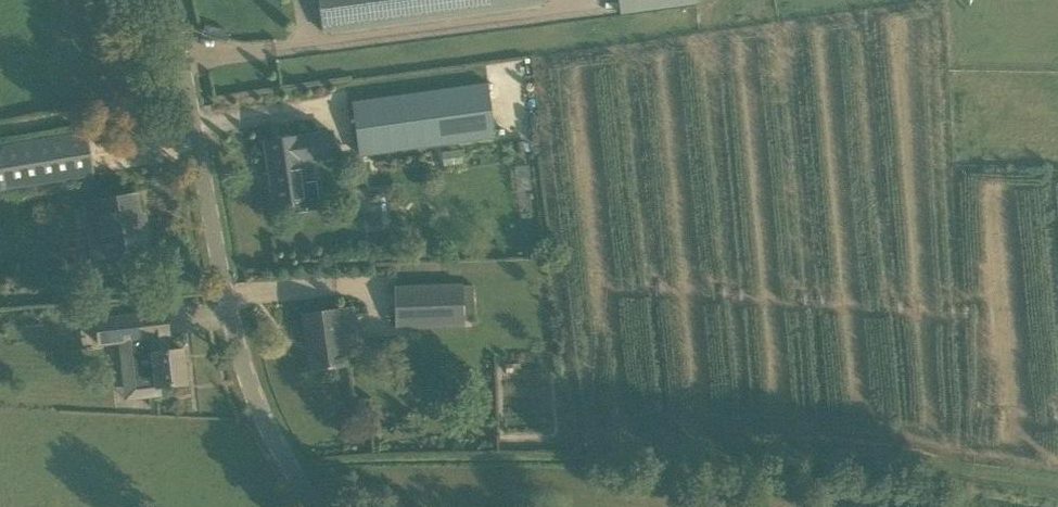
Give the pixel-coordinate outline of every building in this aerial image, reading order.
[(541,0),(318,0),(322,31),(542,2),(541,0)] [(360,156),(495,137),(488,83),(353,102),(360,156)] [(86,132),(0,146),(8,189),(93,175),(86,132)] [(274,204),(292,201),(293,201),(294,212),(319,208),(315,181),(305,183),(301,160),(336,155),(332,132),(298,137),(298,136),(265,141),(274,204)] [(136,194),(96,200),(83,203),(92,258),(150,249),(146,225),(142,226),(136,194)] [(395,327),(464,324),(463,285),(394,288),(395,327)] [(303,314),(311,370),(347,365),(343,335),(358,333),(354,306),(303,314)] [(129,341),(135,389),(136,398),(161,395),(160,386),(187,383),(184,349),(170,351),(168,337),(169,337),(165,311),(126,315),(129,341)]
